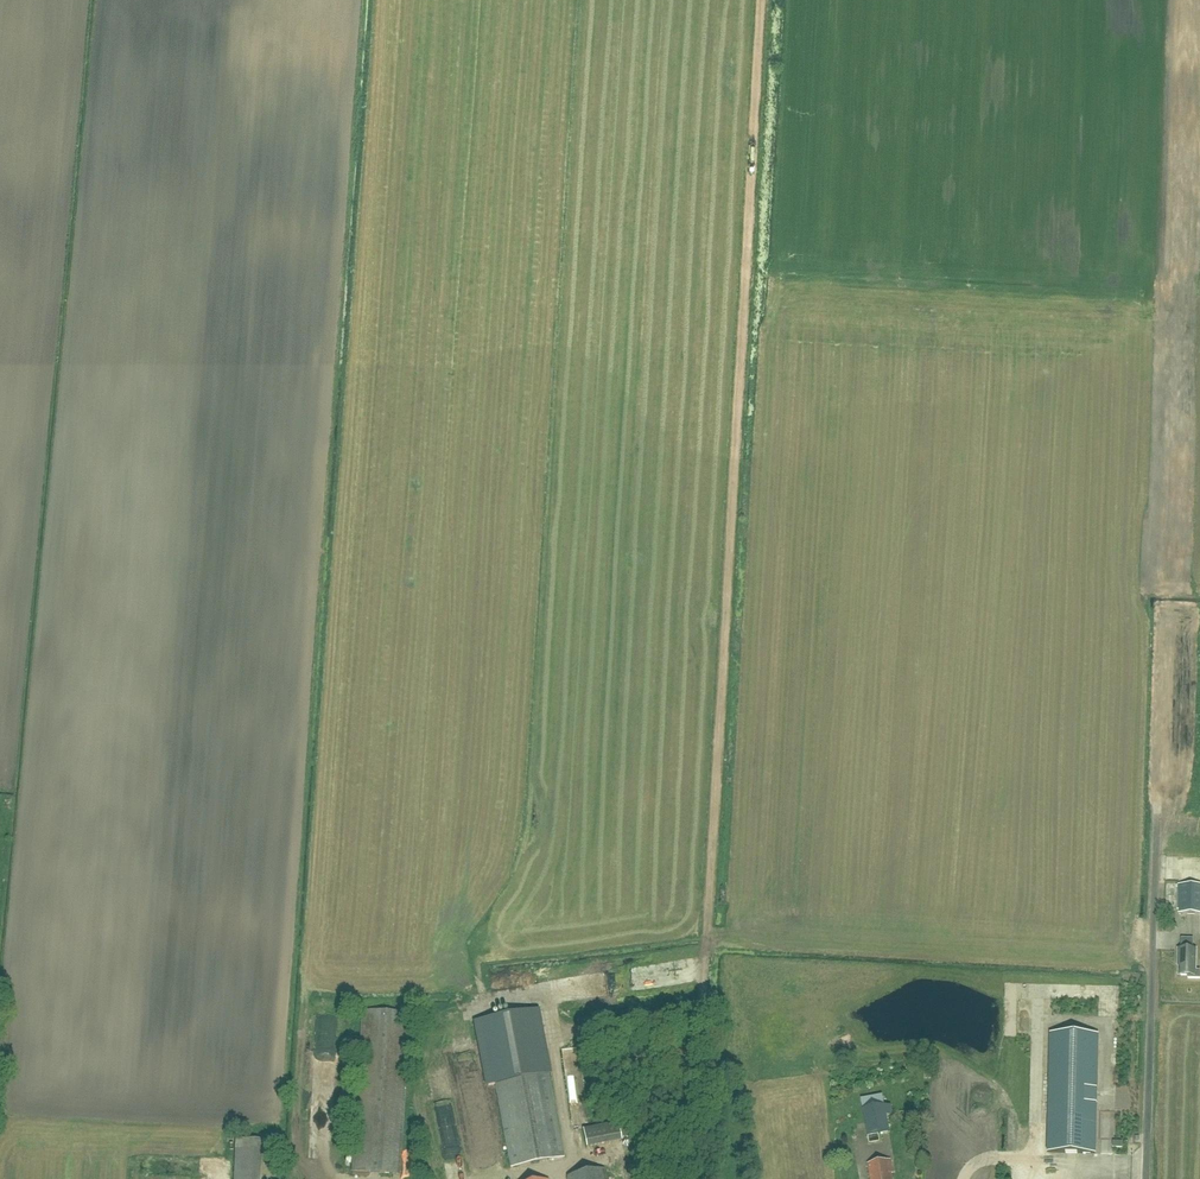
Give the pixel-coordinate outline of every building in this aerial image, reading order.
[(1179,886),(1178,911),(1179,911),(1179,915),(1199,915),(1199,886),(1179,886)] [(1178,967),(1179,967),(1179,977),(1188,977),(1188,980),(1199,980),(1199,972),(1196,972),(1196,951),(1193,951),(1193,940),(1182,940),(1181,951),(1178,951),(1178,967)] [(488,1087),(495,1086),(511,1169),(564,1159),(548,1076),(549,1076),(537,1012),(476,1023),(488,1087)] [(400,1176),(410,1016),(362,1013),(352,1173),(400,1176)] [(1096,1155),(1099,1036),(1051,1035),(1047,1154),(1096,1155)] [(887,1119),(883,1097),(861,1101),(865,1123),(887,1119)] [(587,1147),(614,1146),(614,1126),(586,1127),(587,1147)] [(260,1142),(236,1141),(234,1178),(258,1178),(260,1142)] [(892,1175),(893,1175),(891,1161),(868,1165),(871,1178),(892,1178),(892,1175)] [(605,1170),(566,1178),(607,1178),(605,1170)]
